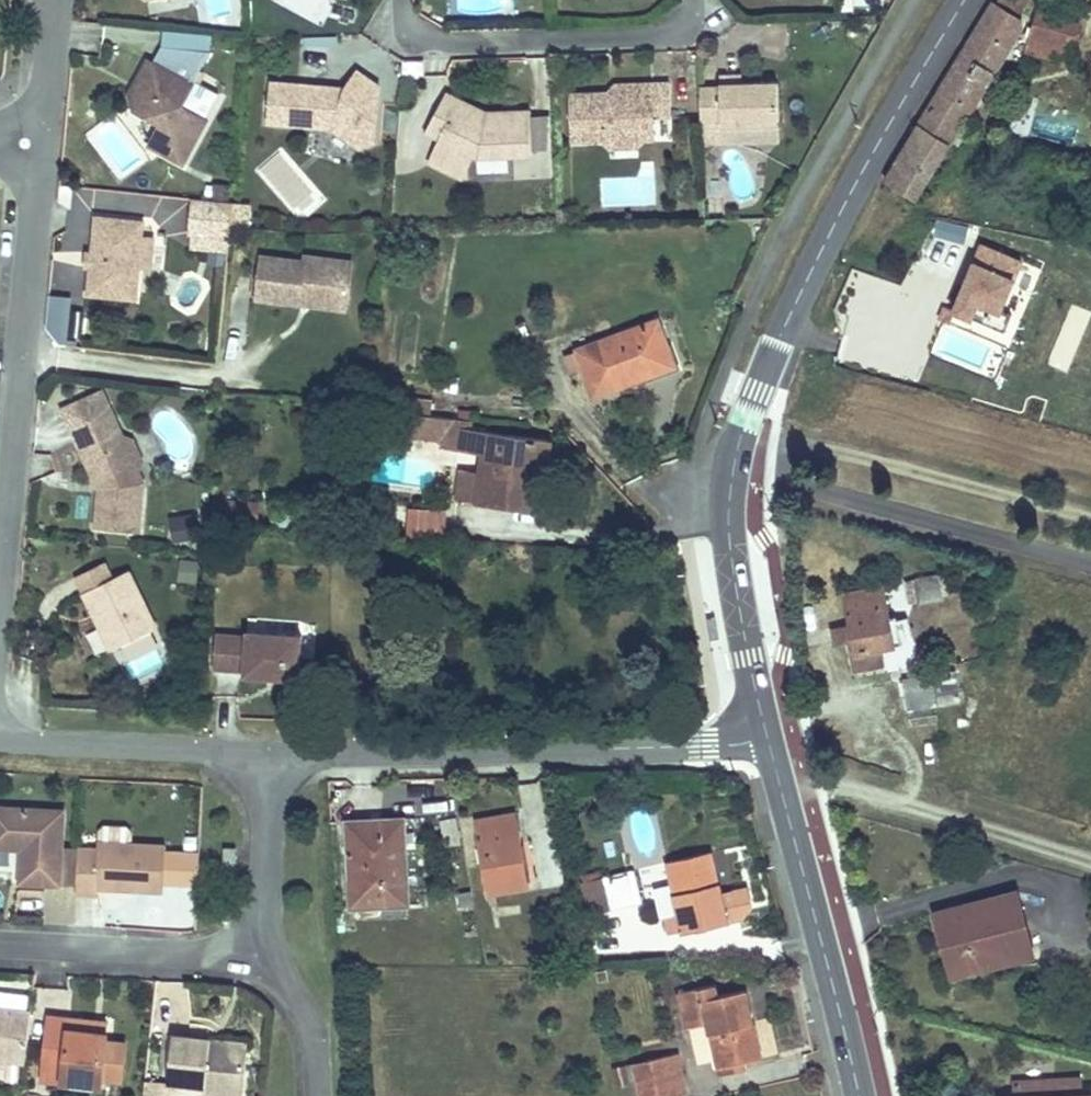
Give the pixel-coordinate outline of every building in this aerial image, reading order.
[(1020,14),(1030,0),(1001,0),(1020,14)] [(977,23),(938,89),(968,110),(1003,52),(1021,23),(989,6),(977,23)] [(1090,73),(1090,51),(1071,45),(1076,23),(1035,13),(1025,51),(1090,73)] [(178,99),(189,77),(206,43),(159,41),(151,57),(146,54),(126,90),(135,107),(140,110),(152,105),(158,121),(147,141),(180,159),(206,114),(178,99)] [(258,74),(255,114),(315,119),(346,141),(364,130),(367,76),(344,61),(331,80),(258,74)] [(691,84),(693,124),(712,123),(712,130),(769,128),(767,74),(710,76),(710,83),(691,84)] [(622,89),(561,92),(563,138),(638,134),(637,117),(661,115),(659,79),(623,80),(622,89)] [(409,133),(427,140),(445,97),(479,110),(479,101),(431,81),(409,133)] [(881,182),(912,200),(958,126),(968,110),(938,89),(881,182)] [(445,97),(427,140),(420,155),(453,168),(464,143),(522,140),(521,100),(479,101),(479,110),(445,97)] [(133,296),(135,275),(139,243),(141,217),(94,212),(86,291),(133,296)] [(1004,329),(1011,310),(1002,307),(1022,257),(978,240),(952,309),(1004,329)] [(139,243),(135,275),(154,277),(157,245),(139,243)] [(298,254),(255,249),(251,291),(295,296),(296,285),(341,290),(346,254),(298,248),(298,254)] [(341,290),(296,285),(295,296),(340,301),(341,290)] [(47,337),(67,339),(71,296),(51,294),(47,337)] [(651,313),(574,339),(590,384),(666,358),(651,313)] [(79,431),(86,450),(97,446),(106,470),(106,482),(98,481),(95,520),(142,525),(146,476),(122,414),(79,431)] [(444,491),(474,494),(484,422),(454,419),(448,447),(444,449),(443,459),(447,461),(444,491)] [(484,422),(474,494),(535,500),(547,428),(484,422)] [(97,446),(86,450),(98,481),(106,482),(106,470),(97,446)] [(257,522),(258,498),(223,496),(221,520),(257,522)] [(168,518),(173,542),(202,536),(197,512),(168,518)] [(77,591),(85,607),(93,604),(112,644),(148,627),(122,570),(107,577),(99,561),(88,566),(95,583),(77,591)] [(69,575),(77,591),(95,583),(88,566),(69,575)] [(936,575),(903,581),(908,601),(940,594),(936,575)] [(845,620),(826,625),(829,639),(845,636),(852,670),(882,664),(878,648),(890,645),(878,588),(840,596),(845,620)] [(93,604),(85,607),(105,648),(112,644),(93,604)] [(239,638),(208,636),(206,672),(237,674),(237,678),(292,682),(295,638),(239,634),(239,638)] [(924,676),(896,680),(901,714),(930,710),(924,676)] [(11,838),(10,850),(9,884),(52,885),(55,810),(0,808),(0,837),(11,838)] [(512,816),(472,822),(482,893),(522,886),(512,816)] [(397,827),(340,829),(343,912),(400,907),(397,827)] [(92,839),(92,852),(124,853),(125,840),(120,835),(97,834),(92,839)] [(0,837),(0,849),(10,850),(11,838),(0,837)] [(228,845),(227,864),(238,864),(238,846),(228,845)] [(168,847),(167,886),(198,886),(198,847),(168,847)] [(707,848),(663,858),(678,925),(723,916),(707,848)] [(70,857),(68,898),(86,898),(87,890),(153,893),(154,854),(124,853),(92,852),(88,852),(89,857),(70,857)] [(626,868),(595,875),(602,912),(634,906),(626,868)] [(602,912),(595,875),(578,878),(584,915),(602,912)] [(1012,894),(932,913),(946,976),(1027,958),(1012,894)] [(710,978),(682,982),(690,1019),(705,1017),(716,1072),(740,1067),(738,1058),(760,1055),(743,984),(713,989),(710,978)] [(25,1010),(0,1008),(0,1060),(20,1062),(25,1010)] [(63,1029),(64,1017),(43,1016),(37,1080),(94,1085),(99,1032),(63,1029)] [(100,1020),(64,1017),(63,1029),(99,1032),(100,1020)] [(203,1040),(167,1036),(162,1083),(193,1086),(192,1095),(232,1095),(237,1052),(202,1048),(203,1040)] [(238,1044),(203,1040),(202,1048),(237,1052),(238,1044)] [(618,1059),(622,1095),(643,1095),(663,1093),(658,1054),(618,1059)] [(1075,1079),(1016,1084),(1017,1095),(1077,1095),(1075,1079)] [(139,1081),(137,1095),(156,1095),(157,1083),(139,1081)]
